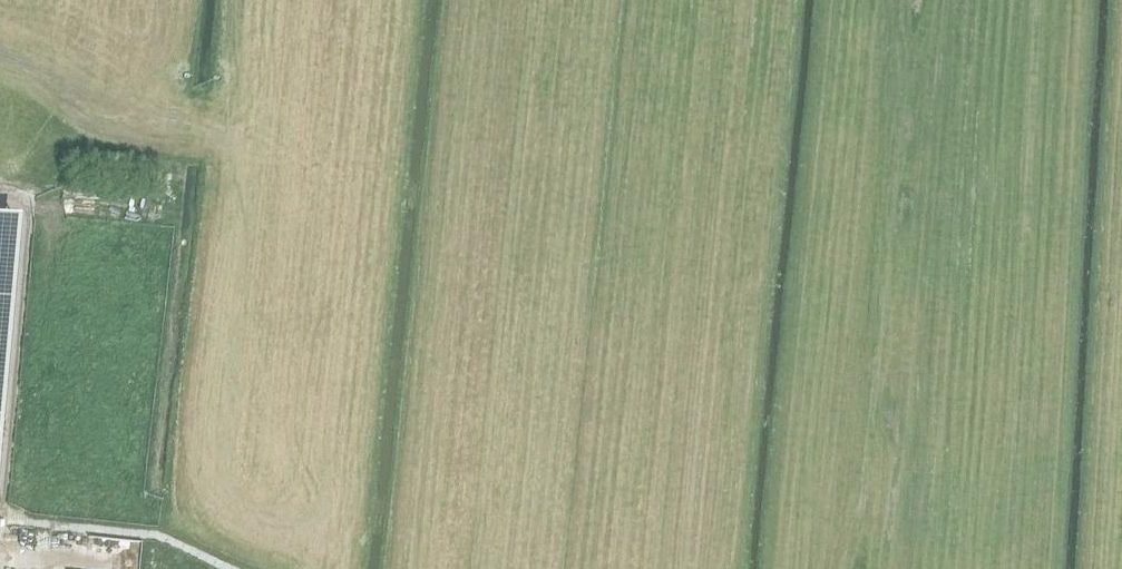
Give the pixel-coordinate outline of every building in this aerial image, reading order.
[(15,218),(0,217),(0,388),(15,218)]
